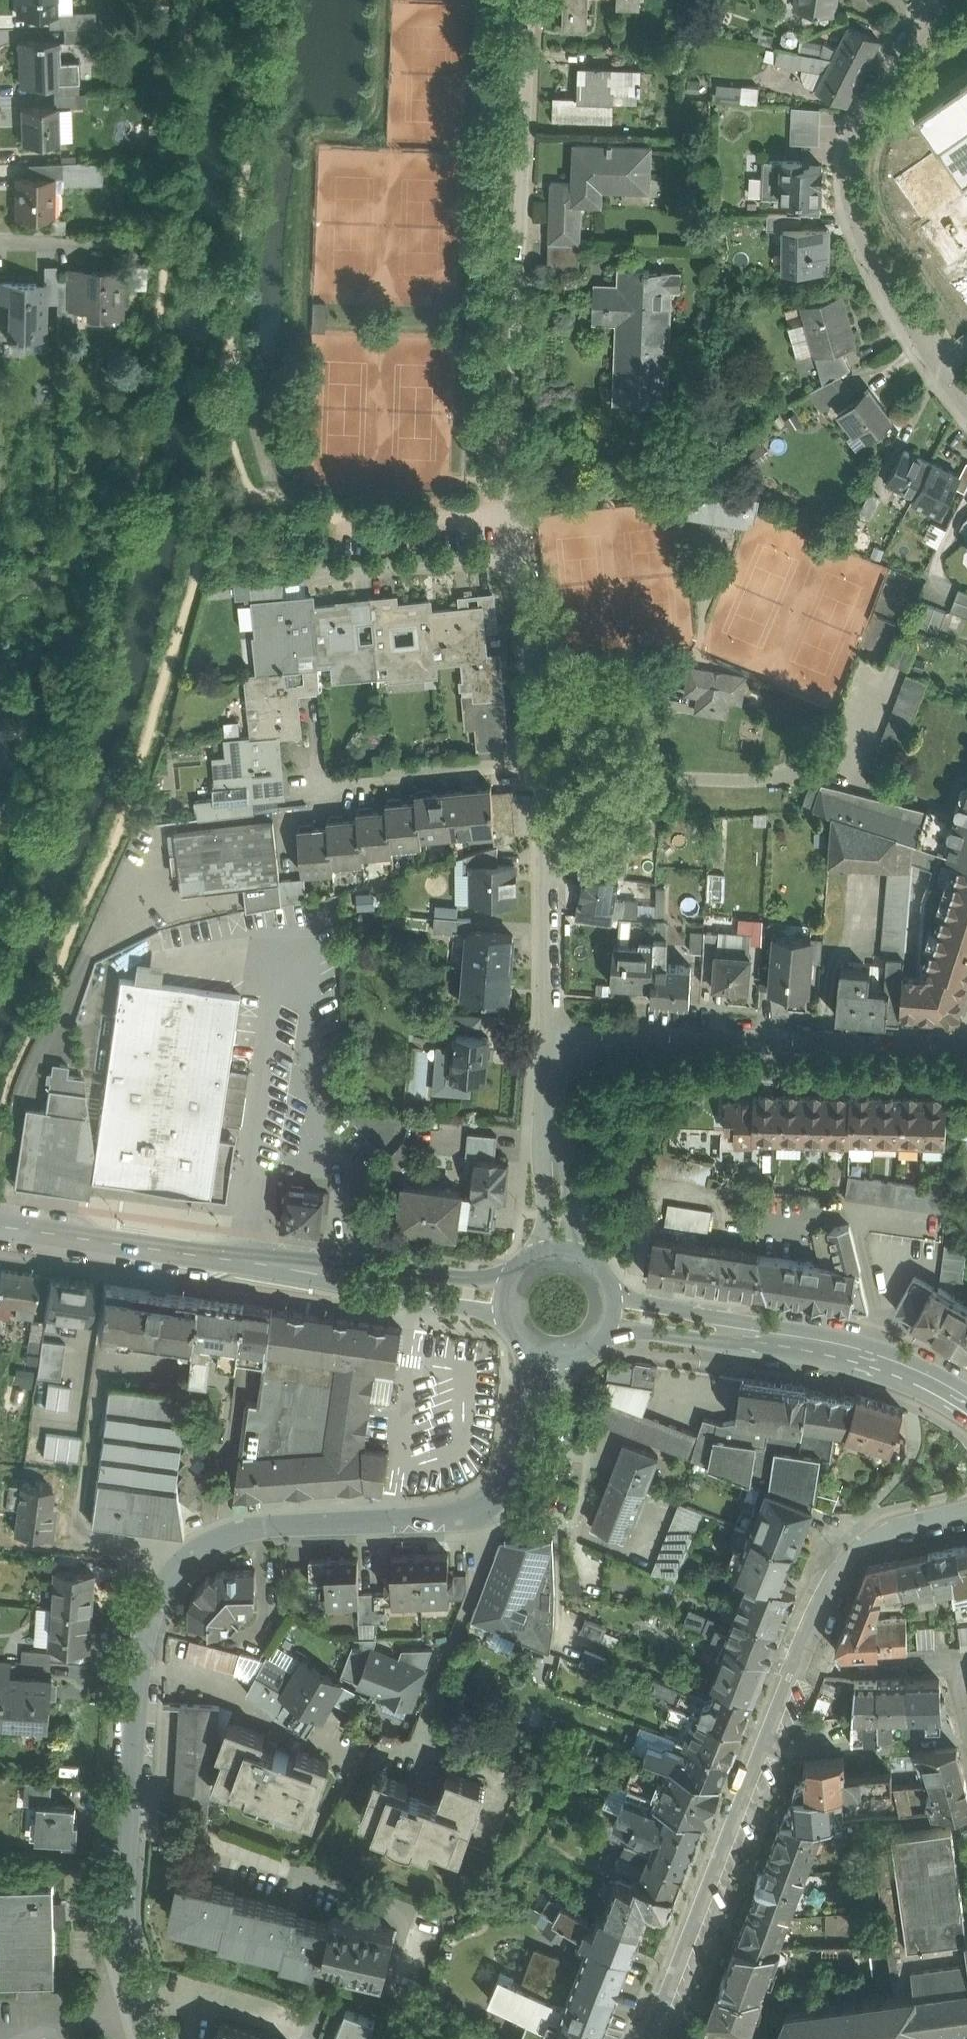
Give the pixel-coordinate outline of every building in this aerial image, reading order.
[(20,15),(56,14),(56,12),(51,12),(51,0),(19,0),(20,15)] [(563,29),(587,30),(588,0),(564,0),(563,29)] [(797,7),(818,10),(817,13),(820,13),(820,11),(834,13),(836,0),(798,0),(797,7)] [(90,25),(63,27),(63,41),(91,40),(90,25)] [(837,49),(832,59),(863,74),(880,40),(849,26),(837,49)] [(801,40),(781,36),(779,48),(799,52),(801,40)] [(799,52),(822,57),(825,45),(801,40),(799,52)] [(52,41),(19,42),(21,84),(78,82),(77,61),(53,62),(52,41)] [(837,49),(825,45),(822,57),(832,59),(837,49)] [(829,65),(832,59),(822,57),(799,52),(779,48),(776,61),(818,69),(819,69),(820,68),(820,67),(821,66),(821,65),(821,64),(822,63),(829,65)] [(863,74),(832,59),(829,65),(816,90),(847,105),(863,74)] [(652,69),(580,67),(580,83),(581,83),(580,98),(555,97),(555,118),(613,120),(613,100),(651,101),(652,69)] [(752,101),(753,83),(710,83),(710,100),(752,101)] [(966,128),(943,96),(917,114),(940,147),(894,178),(922,218),(927,214),(930,219),(921,225),(949,266),(966,253),(966,229),(966,230),(950,205),(946,208),(943,203),(966,186),(964,182),(966,180),(966,127),(966,128)] [(50,107),(21,108),(23,143),(57,142),(57,124),(51,124),(50,107)] [(820,109),(793,107),(792,142),(819,144),(820,109)] [(613,143),(610,143),(609,145),(576,144),(575,182),(599,182),(599,184),(649,186),(651,146),(613,145),(613,143)] [(802,161),(783,161),(764,160),(762,197),(789,198),(821,199),(821,182),(822,182),(822,166),(802,165),(802,161)] [(86,174),(60,175),(60,186),(86,185),(86,174)] [(46,177),(17,177),(17,217),(51,217),(51,190),(46,190),(46,177)] [(575,182),(552,181),(550,217),(579,219),(580,202),(598,203),(599,184),(599,182),(575,182)] [(821,199),(789,198),(788,214),(801,214),(820,215),(821,199)] [(788,214),(768,214),(768,229),(783,229),(783,227),(801,227),(801,214),(788,214)] [(579,219),(550,217),(549,242),(578,243),(579,219)] [(801,227),(783,227),(783,229),(783,244),(789,244),(789,270),(827,271),(828,228),(801,227)] [(578,243),(549,242),(548,266),(580,267),(581,243),(578,243)] [(147,266),(133,265),(133,287),(145,288),(147,266)] [(121,267),(92,267),(92,272),(84,272),(84,268),(70,268),(70,279),(70,308),(72,308),(88,308),(88,315),(121,315),(121,267)] [(650,270),(620,269),(620,285),(624,286),(623,304),(607,303),(606,322),(618,322),(615,397),(650,398),(650,382),(667,383),(671,289),(680,290),(680,273),(650,272),(650,270)] [(952,284),(966,304),(966,273),(952,284)] [(70,279),(57,280),(58,303),(57,303),(58,328),(71,328),(72,308),(70,308),(70,279)] [(58,303),(57,280),(45,280),(45,283),(45,302),(57,303),(58,303)] [(45,283),(1,282),(1,299),(9,299),(9,334),(16,334),(16,335),(44,335),(45,302),(45,283)] [(843,294),(802,305),(816,355),(842,347),(856,343),(843,294)] [(313,319),(326,319),(327,301),(313,301),(313,319)] [(842,347),(816,355),(824,384),(851,369),(842,347)] [(842,379),(825,391),(833,403),(850,390),(842,379)] [(869,388),(839,410),(848,422),(852,419),(867,439),(857,446),(858,447),(893,420),(869,388)] [(932,463),(905,449),(887,483),(914,496),(915,496),(932,463)] [(959,477),(932,463),(915,496),(914,496),(911,504),(919,508),(924,498),(943,507),(959,477)] [(758,492),(680,482),(659,484),(659,487),(658,500),(679,504),(678,510),(743,521),(744,515),(755,515),(756,507),(758,492)] [(881,497),(870,491),(859,513),(870,518),(881,497)] [(47,575),(38,574),(37,584),(47,584),(47,575)] [(237,597),(252,594),(250,580),(234,582),(237,597)] [(275,580),(251,582),(253,602),(256,601),(276,599),(275,580)] [(959,588),(950,610),(966,616),(966,591),(959,588)] [(494,593),(479,595),(480,606),(481,616),(496,615),(494,593)] [(312,596),(289,598),(289,600),(277,601),(276,599),(256,601),(259,637),(265,636),(269,672),(284,671),(300,670),(298,649),(309,648),(309,651),(317,651),(313,605),(312,596)] [(385,597),(371,598),(373,619),(387,618),(386,605),(385,597)] [(375,640),(358,641),(356,622),(373,620),(373,619),(371,598),(356,599),(356,601),(313,605),(317,651),(319,664),(334,662),(334,670),(358,667),(359,671),(378,670),(377,665),(375,640)] [(431,600),(386,605),(387,618),(373,619),(373,620),(375,640),(377,665),(391,663),(392,670),(406,669),(407,676),(437,673),(435,647),(434,647),(431,611),(432,611),(431,600)] [(936,607),(925,602),(916,625),(927,629),(936,607)] [(499,653),(487,655),(484,629),(497,628),(496,615),(481,616),(480,606),(432,611),(431,611),(434,647),(435,647),(444,646),(445,653),(463,651),(466,680),(479,679),(480,692),(481,693),(487,692),(487,693),(503,691),(499,653)] [(947,611),(936,607),(927,629),(938,633),(947,611)] [(319,668),(305,669),(306,682),(307,693),(321,692),(319,668)] [(745,677),(690,668),(686,693),(699,695),(696,711),(726,715),(728,700),(741,702),(743,689),(745,677)] [(269,672),(247,675),(249,695),(257,694),(260,736),(279,735),(301,733),(297,694),(307,693),(306,682),(286,684),(284,671),(269,672)] [(907,674),(867,780),(888,788),(928,682),(907,674)] [(503,691),(487,693),(487,692),(481,693),(480,692),(464,693),(467,726),(483,725),(485,747),(507,745),(504,715),(505,715),(503,691)] [(225,720),(227,735),(252,733),(251,718),(225,720)] [(260,736),(230,739),(232,756),(222,757),(225,786),(213,787),(214,798),(214,803),(250,799),(250,796),(262,795),(262,798),(283,796),(279,764),(282,764),(279,735),(260,736)] [(927,811),(823,784),(822,788),(816,810),(816,811),(822,813),(822,812),(833,814),(835,815),(914,841),(949,852),(961,818),(929,807),(927,811)] [(822,788),(810,785),(805,807),(816,810),(822,788)] [(491,787),(448,791),(448,790),(447,790),(451,836),(452,836),(451,826),(470,824),(471,837),(494,835),(496,835),(495,829),(494,829),(493,817),(493,812),(494,811),(493,805),(494,805),(493,792),(492,786),(490,786),(491,787)] [(446,791),(418,794),(418,792),(417,792),(422,844),(423,844),(422,833),(450,830),(450,836),(451,836),(447,790),(446,790),(446,791)] [(512,790),(493,792),(494,805),(513,803),(512,790)] [(417,800),(389,803),(389,801),(388,801),(392,853),(393,853),(392,841),(420,839),(421,844),(422,844),(417,792),(416,793),(417,800)] [(214,798),(196,800),(198,819),(213,817),(212,803),(214,803),(214,798)] [(214,803),(212,803),(213,817),(253,812),(251,799),(250,799),(214,803)] [(961,818),(949,852),(960,856),(966,859),(966,799),(961,818)] [(388,809),(359,812),(359,811),(358,811),(363,862),(364,862),(363,850),(391,847),(392,853),(388,801),(387,801),(388,809)] [(494,805),(493,805),(494,811),(493,812),(493,817),(514,815),(513,803),(494,805)] [(358,818),(330,820),(330,819),(329,819),(334,870),(335,870),(334,859),(362,856),(362,862),(363,862),(358,811),(357,811),(358,818)] [(835,815),(833,814),(832,816),(829,863),(888,868),(912,869),(914,841),(835,815)] [(514,815),(493,817),(494,829),(495,829),(515,827),(514,815)] [(329,827),(300,830),(300,828),(298,828),(303,873),(304,873),(304,867),(332,864),(333,871),(334,870),(329,819),(328,819),(329,827)] [(274,822),(173,834),(180,894),(245,887),(280,883),(281,883),(280,880),(274,822)] [(515,827),(495,829),(496,835),(494,835),(494,846),(498,845),(516,839),(515,827)] [(494,846),(464,856),(464,872),(473,872),(473,865),(498,865),(498,845),(494,846)] [(960,857),(926,963),(931,965),(928,975),(903,972),(900,1012),(922,1014),(921,1016),(934,1017),(934,1015),(948,1016),(949,1018),(960,1011),(958,1009),(966,982),(966,860),(960,857)] [(607,861),(584,861),(584,871),(580,871),(580,872),(585,872),(585,873),(607,876),(607,861)] [(498,865),(473,865),(473,872),(473,902),(478,907),(493,907),(498,902),(498,901),(515,901),(515,865),(498,865)] [(912,869),(888,868),(882,957),(888,957),(888,956),(905,957),(912,869)] [(607,876),(585,873),(577,917),(611,922),(612,916),(620,917),(621,916),(637,918),(639,904),(639,903),(624,902),(624,901),(615,900),(619,878),(607,876)] [(305,878),(293,879),(295,902),(307,900),(305,878)] [(293,879),(280,880),(281,883),(280,883),(282,905),(295,902),(293,879)] [(280,883),(245,887),(247,911),(282,905),(280,883)] [(666,889),(657,889),(657,902),(665,902),(666,889)] [(656,906),(639,904),(637,918),(656,919),(656,911),(656,906)] [(471,919),(436,916),(435,929),(469,932),(469,931),(470,931),(471,919)] [(470,931),(469,931),(469,932),(467,965),(510,968),(513,934),(470,931)] [(823,939),(779,935),(777,958),(776,958),(775,968),(772,990),(807,994),(811,963),(822,964),(823,939)] [(655,947),(615,944),(611,984),(613,984),(613,979),(652,982),(652,986),(653,986),(654,963),(655,947)] [(751,955),(717,952),(714,985),(748,988),(751,955)] [(885,989),(869,988),(871,971),(841,968),(837,1016),(899,1021),(900,1012),(903,972),(905,957),(888,956),(888,957),(885,989)] [(692,966),(654,963),(653,986),(652,999),(675,1001),(675,1002),(690,1003),(692,966)] [(510,968),(467,965),(464,996),(484,998),(484,999),(508,1001),(510,968)] [(775,968),(762,966),(760,989),(772,990),(775,968)] [(157,982),(120,977),(93,1155),(90,1178),(192,1192),(192,1191),(204,1193),(204,1191),(217,1193),(219,1180),(214,1180),(215,1174),(223,1122),(230,1071),(241,994),(157,982)] [(483,1014),(447,1011),(445,1026),(481,1029),(483,1014)] [(489,1037),(456,1034),(454,1059),(453,1075),(471,1076),(486,1077),(489,1037)] [(454,1059),(438,1057),(435,1090),(470,1092),(471,1076),(453,1075),(454,1059)] [(68,1063),(52,1061),(49,1086),(85,1091),(83,1076),(66,1073),(68,1063)] [(249,1073),(230,1071),(223,1122),(242,1125),(249,1073)] [(85,1091),(49,1086),(45,1108),(26,1105),(14,1184),(88,1196),(90,1178),(93,1155),(86,1098),(85,1091)] [(761,1096),(755,1096),(754,1105),(750,1105),(750,1103),(727,1102),(726,1130),(736,1131),(739,1145),(753,1142),(778,1143),(779,1097),(774,1096),(774,1095),(761,1095),(761,1096)] [(779,1097),(778,1143),(802,1144),(803,1097),(798,1097),(798,1096),(785,1095),(785,1097),(779,1097)] [(809,1097),(803,1097),(802,1144),(826,1145),(827,1098),(822,1098),(822,1097),(809,1096),(809,1097)] [(870,1096),(857,1096),(857,1097),(851,1097),(851,1099),(850,1143),(874,1144),(875,1097),(870,1097),(870,1096)] [(894,1097),(881,1096),(881,1098),(875,1097),(874,1144),(898,1145),(899,1098),(893,1098),(894,1097)] [(833,1098),(827,1098),(826,1145),(850,1145),(850,1143),(851,1099),(845,1099),(845,1097),(833,1097),(833,1098)] [(918,1098),(905,1097),(905,1098),(899,1098),(898,1145),(922,1146),(923,1099),(917,1099),(918,1098)] [(942,1098),(929,1098),(929,1099),(923,1099),(922,1146),(946,1147),(948,1100),(941,1100),(942,1098)] [(497,1135),(469,1133),(467,1157),(475,1158),(471,1194),(460,1193),(456,1223),(490,1228),(495,1200),(505,1201),(508,1161),(495,1159),(497,1135)] [(418,1152),(403,1139),(382,1164),(402,1181),(418,1162),(419,1157),(419,1154),(418,1152)] [(702,1162),(659,1152),(654,1173),(697,1182),(702,1162)] [(712,1164),(702,1162),(697,1182),(708,1184),(712,1164)] [(860,1177),(849,1175),(846,1197),(857,1199),(860,1177)] [(872,1179),(860,1177),(857,1199),(869,1201),(872,1179)] [(884,1180),(872,1179),(869,1201),(881,1202),(884,1180)] [(896,1182),(884,1180),(881,1202),(893,1204),(896,1182)] [(908,1184),(896,1182),(893,1204),(905,1206),(908,1184)] [(461,1191),(405,1183),(399,1223),(455,1231),(460,1193),(461,1191)] [(920,1186),(908,1184),(905,1206),(917,1208),(920,1186)] [(932,1188),(920,1186),(917,1208),(929,1210),(932,1188)] [(325,1193),(288,1188),(283,1224),(319,1229),(325,1193)] [(944,1189),(932,1188),(929,1210),(943,1212),(944,1189)] [(712,1210),(668,1203),(665,1225),(708,1232),(712,1210)] [(828,1265),(758,1255),(767,1295),(870,1311),(864,1288),(854,1286),(855,1276),(856,1274),(855,1274),(856,1273),(856,1271),(856,1269),(859,1270),(860,1269),(849,1224),(830,1229),(833,1244),(824,1246),(828,1265)] [(707,1245),(654,1237),(648,1277),(700,1285),(707,1245)] [(966,1245),(945,1243),(941,1278),(963,1281),(966,1245)] [(758,1253),(707,1245),(700,1285),(767,1295),(758,1255),(758,1253)] [(0,1267),(0,1270),(0,1302),(16,1304),(15,1313),(32,1316),(39,1273),(0,1267)] [(92,1282),(51,1276),(44,1320),(73,1324),(74,1315),(87,1317),(92,1282)] [(915,1276),(897,1308),(914,1318),(966,1348),(966,1305),(915,1276)] [(201,1297),(104,1283),(97,1331),(195,1345),(201,1297)] [(245,1304),(201,1297),(195,1345),(191,1376),(209,1379),(213,1349),(220,1350),(218,1366),(237,1368),(238,1359),(239,1344),(245,1304)] [(272,1307),(245,1304),(239,1344),(238,1359),(264,1363),(272,1308),(272,1307)] [(403,1327),(272,1308),(266,1349),(376,1366),(396,1369),(403,1327)] [(44,1322),(32,1320),(29,1341),(41,1343),(42,1340),(44,1322)] [(65,1343),(42,1340),(41,1343),(36,1376),(60,1379),(65,1343)] [(376,1366),(266,1349),(264,1363),(259,1402),(248,1400),(241,1455),(365,1446),(372,1400),(376,1366)] [(658,1366),(635,1362),(632,1386),(652,1389),(655,1389),(658,1366)] [(16,1380),(30,1386),(36,1372),(22,1366),(16,1380)] [(396,1369),(376,1366),(372,1400),(392,1402),(396,1369)] [(810,1388),(742,1378),(736,1419),(803,1429),(803,1426),(810,1388)] [(652,1389),(632,1386),(605,1380),(595,1419),(634,1435),(643,1412),(652,1389)] [(45,1405),(69,1407),(71,1385),(47,1383),(45,1405)] [(188,1397),(109,1387),(92,1523),(185,1534),(177,1483),(188,1397)] [(857,1397),(810,1389),(810,1388),(803,1426),(835,1431),(846,1433),(858,1395),(857,1397)] [(903,1409),(858,1395),(846,1433),(892,1447),(903,1409)] [(643,1412),(634,1435),(673,1450),(682,1427),(643,1412)] [(803,1429),(736,1419),(722,1422),(704,1416),(699,1433),(682,1427),(673,1450),(735,1474),(768,1486),(793,1495),(793,1496),(813,1504),(821,1456),(831,1458),(835,1431),(803,1426),(803,1429)] [(46,1434),(45,1456),(65,1456),(65,1464),(82,1464),(83,1435),(46,1434)] [(659,1455),(625,1442),(612,1476),(646,1489),(659,1455)] [(365,1446),(241,1455),(235,1495),(366,1486),(384,1488),(390,1450),(365,1446)] [(646,1489),(612,1476),(594,1524),(627,1537),(646,1489)] [(52,1487),(8,1482),(5,1505),(19,1506),(18,1512),(22,1512),(20,1531),(16,1531),(16,1532),(52,1537),(55,1512),(49,1512),(52,1487)] [(793,1495),(768,1486),(751,1529),(751,1530),(796,1548),(813,1504),(793,1496),(793,1495)] [(680,1502),(652,1572),(674,1581),(702,1510),(680,1502)] [(796,1548),(751,1530),(751,1529),(736,1524),(731,1540),(735,1541),(731,1557),(728,1563),(741,1568),(742,1567),(781,1582),(789,1562),(790,1562),(796,1548)] [(497,1602),(481,1595),(472,1618),(550,1651),(554,1624),(555,1593),(553,1538),(528,1540),(530,1590),(530,1591),(530,1604),(527,1615),(497,1602)] [(502,1539),(489,1573),(500,1577),(513,1539),(502,1539)] [(957,1546),(963,1569),(951,1572),(953,1587),(953,1589),(966,1587),(966,1544),(957,1546)] [(957,1546),(929,1552),(936,1591),(943,1590),(953,1587),(951,1572),(963,1569),(957,1546)] [(449,1552),(421,1553),(422,1602),(450,1601),(450,1585),(455,1585),(455,1573),(449,1573),(449,1552)] [(929,1552),(898,1559),(901,1591),(917,1587),(921,1603),(937,1600),(936,1591),(929,1552)] [(421,1553),(392,1554),(392,1575),(387,1575),(387,1591),(386,1591),(387,1603),(422,1602),(421,1553)] [(346,1555),(328,1556),(327,1558),(310,1558),(311,1581),(327,1581),(328,1602),(359,1601),(360,1601),(360,1592),(359,1557),(348,1557),(346,1555)] [(898,1559),(869,1566),(859,1592),(871,1595),(873,1589),(888,1593),(901,1591),(898,1559)] [(781,1582),(742,1567),(741,1568),(736,1583),(745,1586),(740,1599),(730,1595),(727,1604),(736,1608),(737,1607),(782,1625),(791,1602),(797,1589),(796,1589),(796,1588),(781,1582)] [(256,1569),(221,1570),(214,1577),(211,1575),(196,1590),(199,1593),(190,1603),(191,1622),(210,1622),(210,1628),(231,1627),(230,1618),(234,1614),(240,1620),(241,1619),(248,1611),(248,1609),(250,1609),(256,1603),(255,1591),(257,1591),(256,1569)] [(95,1573),(58,1570),(55,1607),(92,1610),(93,1589),(95,1573)] [(500,1577),(489,1573),(481,1595),(497,1602),(507,1580),(500,1577)] [(530,1590),(507,1580),(497,1602),(527,1615),(530,1604),(530,1591),(530,1590)] [(943,1590),(936,1591),(937,1600),(937,1604),(934,1604),(935,1627),(951,1627),(951,1622),(946,1622),(943,1590)] [(374,1591),(360,1592),(360,1601),(359,1601),(359,1621),(375,1621),(374,1591)] [(386,1591),(374,1591),(375,1621),(387,1620),(387,1603),(386,1591)] [(871,1595),(859,1592),(848,1619),(862,1618),(871,1595)] [(92,1610),(55,1607),(52,1647),(90,1649),(91,1633),(90,1632),(92,1610)] [(782,1625),(737,1607),(736,1608),(729,1626),(708,1616),(708,1618),(691,1611),(686,1623),(711,1634),(711,1633),(769,1658),(769,1657),(782,1625)] [(908,1616),(879,1617),(880,1652),(908,1650),(908,1616)] [(862,1618),(848,1619),(836,1648),(841,1654),(880,1652),(879,1617),(862,1618)] [(607,1627),(586,1618),(581,1631),(602,1640),(607,1627)] [(956,1625),(958,1639),(960,1639),(961,1647),(966,1647),(966,1625),(956,1625)] [(951,1627),(935,1627),(935,1648),(955,1647),(953,1627),(951,1627)] [(769,1658),(711,1633),(711,1634),(706,1647),(710,1658),(720,1661),(713,1680),(718,1682),(754,1696),(769,1658)] [(376,1637),(356,1637),(342,1674),(360,1681),(372,1649),(373,1649),(376,1640),(376,1637)] [(240,1653),(191,1640),(186,1660),(235,1673),(240,1653)] [(373,1649),(372,1649),(360,1681),(359,1683),(386,1693),(385,1695),(411,1705),(433,1647),(403,1648),(398,1659),(373,1649)] [(607,1659),(585,1650),(580,1663),(601,1672),(607,1659)] [(303,1660),(295,1675),(267,1658),(256,1677),(256,1678),(248,1693),(273,1708),(272,1710),(308,1732),(318,1715),(323,1718),(323,1716),(319,1714),(328,1699),(332,1701),(343,1683),(303,1660)] [(0,1677),(0,1702),(1,1703),(0,1720),(2,1720),(2,1716),(28,1718),(30,1723),(48,1724),(52,1682),(0,1677)] [(940,1680),(908,1681),(910,1718),(942,1717),(942,1715),(946,1715),(945,1699),(941,1699),(940,1680)] [(878,1682),(856,1681),(853,1718),(854,1718),(854,1719),(860,1719),(873,1719),(873,1723),(878,1723),(878,1717),(878,1682)] [(908,1681),(878,1682),(878,1717),(890,1717),(904,1717),(904,1722),(902,1722),(903,1744),(898,1745),(898,1753),(912,1753),(910,1718),(908,1681)] [(754,1696),(718,1682),(712,1698),(706,1700),(704,1699),(700,1712),(741,1729),(754,1696)] [(220,1705),(181,1703),(176,1787),(216,1789),(217,1775),(220,1705)] [(700,1712),(677,1703),(671,1717),(684,1722),(678,1738),(693,1744),(693,1743),(730,1757),(741,1729),(700,1712)] [(890,1717),(878,1717),(878,1723),(879,1740),(891,1739),(891,1721),(890,1717)] [(873,1723),(860,1723),(860,1719),(854,1719),(853,1742),(879,1740),(878,1723),(873,1723)] [(265,1735),(229,1721),(219,1748),(226,1751),(217,1775),(232,1781),(230,1786),(247,1792),(249,1787),(275,1796),(273,1801),(296,1810),(298,1805),(316,1811),(322,1795),(318,1794),(330,1762),(298,1750),(296,1756),(262,1744),(265,1735)] [(954,1737),(934,1739),(937,1750),(957,1748),(954,1737)] [(730,1757),(693,1743),(693,1744),(690,1753),(668,1745),(663,1747),(649,1742),(645,1752),(670,1762),(720,1781),(730,1757)] [(937,1750),(916,1752),(924,1783),(931,1783),(931,1782),(965,1780),(957,1748),(937,1750)] [(845,1757),(805,1760),(806,1779),(801,1780),(796,1783),(793,1793),(842,1789),(842,1790),(893,1786),(892,1771),(846,1774),(845,1757)] [(720,1781),(670,1762),(664,1777),(653,1772),(651,1773),(647,1783),(648,1785),(654,1789),(655,1788),(659,1790),(655,1800),(668,1805),(669,1804),(705,1818),(720,1781)] [(408,1784),(377,1772),(363,1809),(378,1815),(374,1826),(430,1846),(433,1836),(463,1847),(485,1785),(449,1772),(438,1801),(407,1789),(408,1784)] [(931,1782),(931,1783),(935,1797),(929,1798),(933,1813),(966,1811),(966,1785),(965,1780),(931,1782)] [(52,1783),(26,1781),(24,1802),(39,1803),(39,1802),(50,1803),(52,1783)] [(216,1789),(176,1787),(175,1817),(208,1828),(209,1800),(216,1789)] [(793,1793),(794,1804),(791,1804),(789,1807),(789,1811),(786,1811),(786,1813),(785,1815),(783,1820),(783,1822),(782,1823),(818,1821),(817,1821),(844,1819),(843,1805),(847,1805),(846,1800),(843,1800),(842,1790),(842,1789),(793,1793)] [(705,1818),(669,1804),(668,1805),(664,1818),(659,1816),(660,1811),(625,1798),(619,1811),(696,1841),(705,1818)] [(50,1803),(39,1802),(39,1803),(36,1837),(78,1841),(80,1821),(75,1821),(76,1805),(50,1803)] [(696,1841),(619,1811),(614,1826),(649,1839),(651,1835),(656,1837),(651,1850),(686,1864),(696,1841)] [(818,1821),(782,1823),(779,1830),(773,1845),(774,1845),(768,1859),(805,1873),(821,1832),(814,1830),(817,1821),(818,1821)] [(894,1834),(895,1848),(875,1851),(894,1992),(915,1990),(912,1966),(966,1958),(966,1927),(953,1826),(894,1834)] [(651,1850),(626,1841),(621,1854),(645,1863),(640,1875),(640,1876),(676,1890),(686,1864),(651,1850)] [(805,1873),(768,1859),(763,1872),(762,1872),(761,1873),(760,1873),(759,1874),(758,1875),(757,1876),(757,1877),(757,1878),(757,1880),(757,1881),(757,1882),(758,1883),(759,1884),(754,1898),(791,1912),(805,1873)] [(362,1871),(347,1865),(343,1874),(358,1880),(362,1871)] [(676,1890),(640,1876),(640,1875),(637,1874),(634,1884),(617,1878),(616,1881),(611,1879),(608,1886),(613,1888),(604,1910),(603,1911),(641,1926),(647,1912),(652,1915),(655,1908),(663,1911),(666,1910),(668,1908),(669,1907),(676,1890)] [(236,1889),(180,1876),(172,1912),(203,1920),(202,1925),(278,1943),(277,1949),(317,1958),(320,1946),(324,1947),(325,1947),(330,1924),(330,1923),(296,1915),(298,1910),(235,1895),(236,1889)] [(0,1884),(0,1980),(56,1979),(53,1882),(0,1884)] [(791,1912),(754,1898),(749,1912),(748,1912),(741,1930),(741,1931),(736,1945),(779,1945),(791,1912)] [(641,1926),(603,1911),(604,1910),(601,1909),(594,1927),(588,1924),(589,1922),(589,1920),(588,1918),(562,1903),(554,1916),(580,1931),(590,1937),(631,1953),(641,1926)] [(394,1930),(332,1916),(330,1923),(330,1924),(325,1947),(324,1947),(323,1952),(348,1958),(347,1964),(384,1972),(394,1930)] [(554,1916),(546,1929),(572,1944),(580,1931),(554,1916)] [(590,1937),(580,1963),(537,1948),(523,1984),(499,1974),(489,1998),(529,2016),(520,2038),(599,2038),(619,1986),(624,1973),(631,1953),(590,1937)] [(779,1945),(736,1945),(727,1968),(720,1987),(742,1990),(763,1988),(772,1961),(774,1962),(781,1945),(779,1945)] [(912,1966),(915,1990),(921,2028),(934,2027),(937,2023),(938,2022),(938,2024),(950,2022),(950,2021),(957,2020),(957,2021),(966,2020),(966,1958),(912,1966)] [(763,1988),(742,1990),(720,1987),(710,2014),(709,2014),(708,2017),(712,2018),(750,2030),(751,2028),(763,1990),(762,1989),(763,1988)] [(788,2006),(776,2038),(859,2038),(922,2031),(921,2028),(915,1990),(894,1992),(788,2006)] [(329,1995),(324,2034),(360,2038),(371,2038),(375,2001),(329,1995)] [(712,2018),(704,2038),(773,2038),(750,2031),(750,2030),(712,2018)] [(221,2021),(214,2038),(268,2038),(221,2021)]
